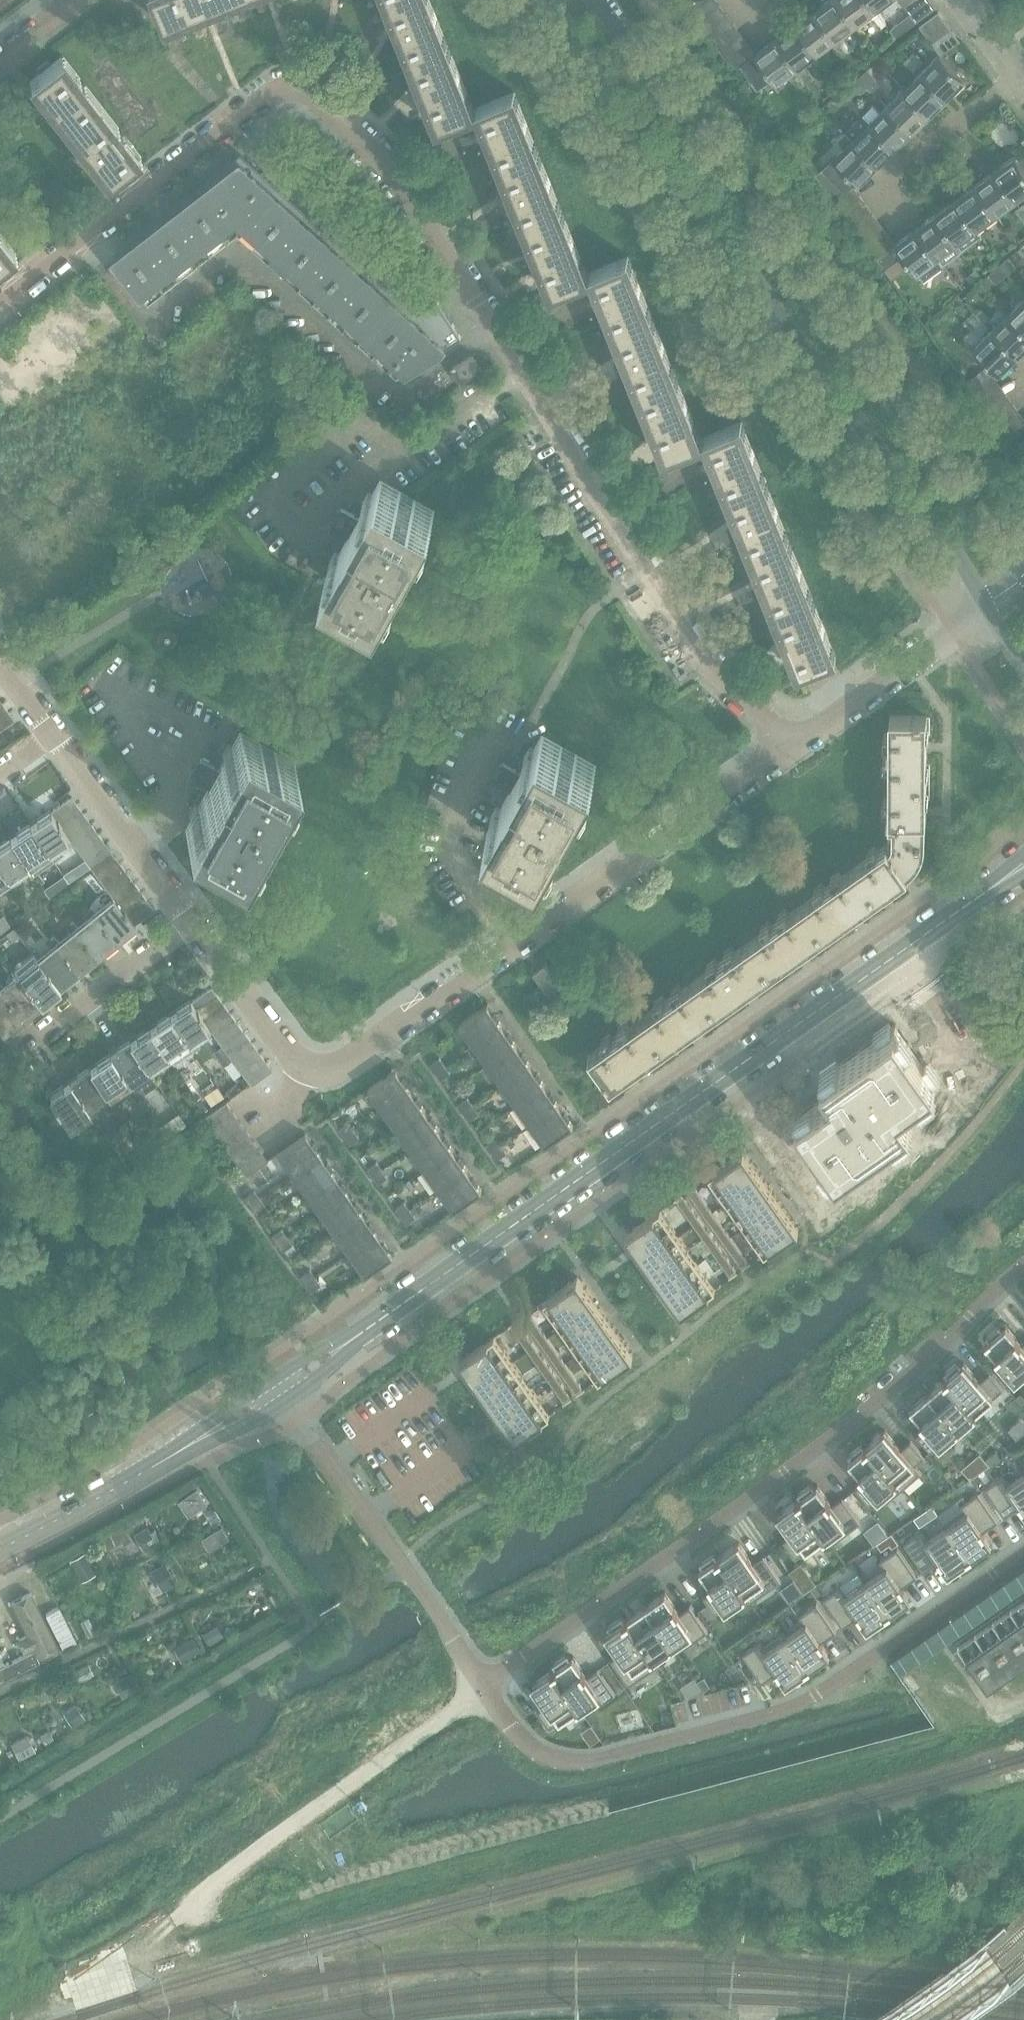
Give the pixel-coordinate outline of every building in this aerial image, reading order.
[(167,24),(228,0),(157,0),(167,24)] [(437,16),(430,0),(389,0),(412,58),(448,44),(437,16)] [(701,19),(719,5),(716,0),(687,0),(701,19)] [(839,0),(828,0),(816,8),(837,37),(856,23),(839,0)] [(869,0),(839,0),(856,23),(875,9),(869,0)] [(875,9),(888,0),(869,0),(875,9)] [(923,0),(904,0),(901,2),(908,11),(923,0)] [(935,8),(929,0),(923,0),(908,11),(916,22),(935,8)] [(708,28),(727,15),(719,5),(701,19),(708,28)] [(837,37),(816,8),(796,23),(817,52),(837,37)] [(891,21),(883,10),(878,13),(886,24),(891,21)] [(927,35),(945,22),(938,12),(919,26),(927,35)] [(886,24),(878,13),(874,17),(882,27),(886,24)] [(715,38),(734,25),(727,15),(708,28),(715,38)] [(933,44),(952,31),(945,22),(927,35),(933,44)] [(817,52),(796,23),(776,38),(797,66),(817,52)] [(723,48),(741,34),(734,25),(715,38),(723,48)] [(941,55),(959,41),(952,31),(933,44),(939,53),(941,55)] [(730,57),(748,44),(741,34),(723,48),(730,57)] [(797,66),(776,38),(756,52),(777,81),(797,66)] [(852,49),(844,38),(839,42),(847,52),(852,49)] [(847,52),(839,42),(835,45),(843,56),(847,52)] [(475,112),(461,76),(448,44),(412,58),(439,126),(475,112)] [(737,68),(756,54),(748,44),(730,57),(737,68)] [(964,79),(941,55),(939,53),(921,71),(946,97),(964,79)] [(922,64),(913,54),(908,58),(917,68),(922,64)] [(68,129),(99,106),(78,79),(61,57),(50,65),(47,61),(37,69),(40,73),(30,81),(68,129)] [(917,68),(908,58),(905,61),(913,71),(917,68)] [(812,77),(804,67),(800,70),(808,81),(812,77)] [(808,81),(800,70),(795,74),(804,84),(808,81)] [(946,97),(921,71),(903,88),(929,114),(946,97)] [(887,97),(878,87),(874,91),(883,101),(887,97)] [(929,114),(903,88),(886,105),(912,130),(929,114)] [(883,101),(874,91),(870,95),(879,105),(883,101)] [(538,151),(522,110),(514,92),(493,100),(479,106),(483,118),(502,165),(538,151)] [(912,130),(886,105),(879,111),(873,105),(863,115),(870,122),(894,147),(912,130)] [(138,156),(115,127),(99,106),(68,129),(108,180),(138,156)] [(870,122),(863,115),(846,131),(839,125),(835,129),(844,139),(849,135),(852,138),(877,164),(894,147),(870,122)] [(877,164),(852,138),(834,156),(821,169),(843,191),(852,185),(858,181),(859,182),(877,164)] [(561,208),(551,182),(538,151),(502,165),(525,223),(561,208)] [(1015,156),(994,171),(1015,200),(1023,193),(1023,168),(1015,156)] [(1015,200),(994,171),(975,185),(996,214),(1015,200)] [(841,209),(860,196),(852,185),(843,191),(833,198),(841,209)] [(996,214),(975,185),(955,200),(976,228),(996,214)] [(149,302),(228,240),(194,196),(115,258),(149,302)] [(848,219),(867,205),(860,196),(841,209),(848,219)] [(981,235),(976,228),(955,200),(936,213),(957,242),(962,249),(981,235)] [(856,229),(874,215),(867,205),(848,219),(856,229)] [(1020,206),(1015,210),(1023,220),(1023,213),(1020,206)] [(589,276),(577,247),(561,208),(525,223),(551,287),(553,291),(589,276)] [(957,242),(936,213),(917,227),(937,257),(957,242)] [(863,238),(881,225),(874,215),(856,229),(863,238)] [(870,248),(888,234),(881,225),(863,238),(870,248)] [(937,257),(917,227),(896,243),(897,244),(895,244),(888,234),(870,248),(884,268),(904,253),(917,271),(924,281),(944,266),(937,257)] [(13,253),(0,236),(0,264),(13,253)] [(450,344),(461,336),(438,299),(413,315),(346,254),(310,295),(398,376),(406,367),(408,370),(450,344)] [(651,315),(628,256),(607,265),(592,271),(597,282),(615,329),(651,315)] [(1016,267),(1008,257),(999,265),(1007,274),(1016,267)] [(1007,274),(999,265),(988,274),(996,283),(1007,274)] [(972,283),(981,275),(976,269),(966,276),(972,283)] [(1009,313),(1023,328),(1023,298),(1009,313)] [(990,320),(981,310),(977,314),(986,323),(990,320)] [(1009,313),(992,329),(1016,355),(1023,347),(1023,328),(1009,313)] [(986,323),(977,314),(973,317),(981,327),(986,323)] [(675,373),(664,347),(651,315),(615,329),(639,387),(675,373)] [(1016,355),(992,329),(974,346),(999,372),(1016,355)] [(453,367),(463,382),(483,370),(473,354),(462,361),(453,367)] [(702,441),(691,413),(675,373),(639,387),(666,455),(702,441)] [(981,399),(999,386),(992,375),(973,389),(981,399)] [(988,409),(1007,395),(999,386),(981,399),(988,409)] [(995,419),(1014,405),(1007,395),(988,409),(995,419)] [(1003,429),(1021,415),(1014,405),(995,419),(1003,429)] [(1023,428),(1023,419),(1021,415),(1003,429),(1010,439),(1023,428)] [(765,479),(755,454),(742,421),(728,426),(706,435),(716,460),(719,469),(729,494),(765,479)] [(1023,443),(1023,428),(1010,439),(1017,448),(1023,443)] [(788,538),(779,513),(765,479),(729,494),(753,552),(788,538)] [(380,609),(421,535),(435,511),(380,480),(360,517),(341,507),(341,508),(341,509),(333,525),(332,524),(331,526),(349,536),(326,578),(380,609)] [(812,596),(788,538),(753,552),(776,611),(812,596)] [(835,655),(829,640),(812,596),(776,611),(799,669),(835,655)] [(8,711),(2,702),(0,704),(0,718),(4,715),(9,712),(8,711)] [(9,712),(4,715),(9,723),(14,719),(10,713),(9,712)] [(927,780),(927,715),(927,714),(890,714),(890,742),(889,742),(889,753),(890,753),(890,780),(927,780)] [(0,718),(0,721),(4,726),(9,723),(4,715),(0,718)] [(240,860),(281,787),(295,762),(240,732),(219,769),(201,759),(200,760),(201,761),(192,776),(191,776),(191,777),(209,787),(185,830),(240,860)] [(542,863),(583,790),(596,765),(542,735),(521,772),(503,762),(502,763),(503,763),(494,779),(493,780),(511,790),(487,833),(542,863)] [(927,818),(927,780),(890,780),(890,807),(888,807),(888,818),(890,818),(890,838),(925,839),(925,818),(927,818)] [(71,796),(66,800),(71,807),(76,803),(75,802),(71,796)] [(66,800),(61,803),(66,811),(71,807),(66,800)] [(63,829),(84,813),(76,803),(71,807),(66,811),(61,814),(56,818),(63,829)] [(61,803),(56,807),(61,814),(66,811),(61,803)] [(56,807),(52,811),(56,817),(56,818),(61,814),(56,807)] [(69,838),(63,829),(56,818),(51,811),(50,810),(30,823),(49,852),(48,853),(53,861),(64,854),(58,845),(69,838)] [(70,839),(91,823),(84,813),(63,829),(69,838),(70,839)] [(49,852),(30,823),(10,836),(29,865),(28,866),(32,873),(36,871),(31,863),(48,853),(49,852)] [(77,848),(98,833),(91,823),(70,839),(77,848)] [(100,846),(105,842),(98,833),(77,848),(84,858),(89,854),(94,850),(100,846)] [(10,836),(0,843),(0,864),(9,878),(8,879),(13,887),(22,880),(17,873),(28,866),(29,865),(10,836)] [(919,861),(923,853),(925,846),(925,839),(890,838),(889,841),(887,843),(887,842),(878,848),(878,849),(856,865),(878,895),(909,874),(908,872),(914,867),(919,861)] [(105,842),(100,846),(105,854),(108,851),(110,850),(106,844),(105,842)] [(100,846),(94,850),(100,857),(105,854),(100,846)] [(94,850),(89,854),(95,861),(100,857),(94,850)] [(89,854),(84,858),(89,865),(95,861),(89,854)] [(113,857),(109,860),(115,867),(120,863),(119,862),(115,856),(113,857)] [(109,860),(104,863),(110,871),(115,867),(109,860)] [(127,873),(126,872),(120,863),(115,867),(110,871),(104,874),(99,878),(107,889),(127,873)] [(104,863),(99,867),(104,874),(110,871),(104,863)] [(0,864),(0,884),(8,879),(9,878),(0,864)] [(878,895),(856,865),(834,880),(834,879),(825,886),(825,887),(803,902),(825,933),(878,895)] [(99,867),(94,871),(99,878),(104,874),(99,867)] [(113,899),(135,883),(127,873),(107,889),(112,895),(111,896),(113,899)] [(121,908),(142,892),(135,883),(113,899),(121,908)] [(121,908),(128,917),(133,913),(139,909),(144,906),(149,902),(142,892),(121,908)] [(134,924),(129,918),(128,917),(121,908),(113,899),(97,912),(92,905),(88,909),(93,915),(94,914),(116,941),(135,926),(135,925),(134,924)] [(149,902),(144,906),(149,913),(154,909),(150,903),(149,902)] [(825,933),(803,902),(781,918),(781,917),(772,923),(772,924),(750,940),(771,971),(825,933)] [(144,906),(139,909),(144,917),(149,913),(144,906)] [(139,909),(133,913),(139,920),(144,917),(139,909)] [(133,913),(128,917),(129,918),(134,924),(139,920),(133,913)] [(116,941),(94,914),(93,915),(78,927),(73,920),(70,923),(75,930),(76,929),(98,956),(116,941)] [(19,925),(14,929),(19,935),(24,932),(19,925)] [(13,929),(7,934),(12,940),(18,935),(13,929)] [(98,956),(76,929),(75,930),(60,942),(55,936),(51,938),(56,945),(58,944),(80,971),(98,956)] [(771,971),(750,940),(728,956),(727,955),(722,958),(718,961),(719,962),(697,977),(718,1008),(771,971)] [(80,971),(58,944),(56,945),(41,957),(36,951),(33,953),(38,960),(39,959),(60,986),(80,971)] [(60,986),(39,959),(38,960),(22,972),(17,966),(14,969),(19,975),(20,974),(41,1002),(60,986)] [(533,972),(548,994),(563,983),(548,962),(533,972)] [(19,975),(4,987),(0,983),(0,989),(22,1017),(41,1002),(20,974),(19,975)] [(718,1008),(697,977),(675,993),(674,992),(665,998),(666,999),(644,1015),(665,1046),(718,1008)] [(211,986),(206,990),(211,997),(216,994),(215,992),(211,986)] [(0,989),(0,1028),(3,1032),(4,1032),(22,1017),(0,989)] [(206,990),(201,994),(206,1001),(211,997),(206,990)] [(202,1018),(223,1004),(216,994),(211,997),(206,1001),(201,1005),(196,1008),(202,1018)] [(201,994),(196,997),(201,1005),(206,1001),(201,994)] [(196,997),(191,1001),(196,1008),(201,1005),(196,997)] [(196,1008),(191,1001),(190,1000),(189,1000),(170,1013),(189,1041),(187,1042),(193,1051),(199,1046),(199,1040),(197,1036),(209,1028),(202,1018),(196,1008)] [(209,1029),(231,1014),(223,1004),(202,1018),(209,1028),(209,1029)] [(502,1024),(493,1011),(488,1004),(460,1024),(474,1044),(502,1024)] [(189,1041),(170,1013),(150,1026),(168,1055),(168,1056),(172,1063),(176,1060),(171,1053),(187,1042),(189,1041)] [(217,1039),(238,1023),(231,1014),(209,1029),(217,1039)] [(665,1046),(644,1015),(622,1031),(621,1030),(612,1036),(613,1037),(606,1042),(590,1053),(612,1084),(665,1046)] [(224,1048),(245,1033),(238,1023),(217,1039),(224,1048)] [(517,1045),(506,1030),(502,1024),(474,1044),(489,1064),(517,1045)] [(168,1055),(150,1026),(130,1039),(148,1068),(147,1069),(152,1076),(156,1074),(151,1066),(168,1056),(168,1055)] [(836,1095),(801,1120),(831,1163),(842,1177),(915,1125),(905,1111),(940,1086),(899,1028),(864,1053),(826,1080),(836,1095)] [(231,1058),(252,1043),(245,1033),(224,1048),(231,1058)] [(148,1068),(130,1039),(109,1053),(128,1082),(133,1090),(136,1087),(132,1079),(147,1069),(148,1068)] [(238,1068),(260,1053),(252,1043),(231,1058),(238,1068)] [(231,1059),(220,1045),(212,1051),(222,1065),(231,1059)] [(503,1084),(530,1064),(517,1045),(489,1064),(503,1084)] [(128,1082),(109,1053),(89,1067),(108,1095),(113,1103),(116,1101),(111,1093),(128,1082)] [(261,1066),(266,1062),(260,1053),(238,1068),(245,1077),(251,1073),(256,1070),(261,1066)] [(445,1065),(439,1057),(430,1064),(435,1072),(445,1065)] [(266,1062),(261,1066),(267,1073),(272,1069),(267,1063),(266,1062)] [(516,1103),(544,1084),(530,1064),(503,1084),(516,1103)] [(450,1073),(445,1065),(435,1072),(440,1080),(450,1073)] [(261,1066),(256,1070),(261,1077),(267,1073),(261,1066)] [(108,1095),(89,1067),(69,1080),(93,1116),(97,1114),(92,1106),(108,1095)] [(410,1089),(397,1069),(369,1088),(383,1108),(410,1089)] [(256,1070),(251,1073),(256,1081),(261,1077),(256,1070)] [(251,1073),(245,1077),(250,1083),(251,1085),(256,1081),(251,1073)] [(93,1116),(69,1080),(49,1093),(55,1103),(53,1104),(57,1111),(59,1110),(67,1122),(84,1111),(89,1119),(93,1116)] [(558,1104),(548,1089),(544,1084),(516,1103),(530,1123),(558,1104)] [(425,1109),(415,1095),(410,1089),(383,1108),(397,1129),(425,1109)] [(473,1105),(468,1097),(458,1104),(463,1112),(473,1105)] [(212,1127),(233,1112),(226,1101),(205,1116),(212,1127)] [(573,1125),(562,1109),(558,1104),(530,1123),(545,1145),(573,1125)] [(479,1113),(473,1105),(463,1112),(469,1120),(479,1113)] [(411,1148),(439,1129),(425,1109),(397,1129),(411,1148)] [(219,1137),(240,1122),(233,1112),(212,1127),(219,1137)] [(353,1129),(348,1121),(338,1128),(344,1136),(353,1129)] [(226,1146),(247,1131),(240,1122),(219,1137),(226,1146)] [(359,1137),(353,1129),(344,1136),(349,1144),(359,1137)] [(425,1168),(453,1148),(439,1129),(411,1148),(425,1168)] [(232,1156),(254,1141),(247,1131),(226,1146),(232,1156)] [(319,1154),(310,1140),(305,1134),(277,1153),(278,1154),(292,1174),(319,1154)] [(501,1144),(496,1137),(486,1144),(491,1151),(501,1144)] [(239,1165),(261,1151),(254,1141),(232,1156),(239,1165)] [(507,1152),(501,1144),(491,1151),(497,1159),(507,1152)] [(467,1168),(458,1155),(453,1148),(425,1168),(439,1188),(467,1168)] [(733,1157),(709,1174),(728,1201),(762,1177),(743,1150),(733,1157)] [(247,1176),(268,1161),(261,1151),(239,1165),(247,1176)] [(334,1175),(324,1161),(319,1154),(292,1174),(306,1194),(334,1175)] [(382,1169),(376,1162),(367,1168),(372,1176),(382,1169)] [(482,1189),(471,1174),(467,1168),(439,1188),(454,1209),(482,1189)] [(387,1177),(382,1169),(372,1176),(378,1184),(387,1177)] [(348,1194),(338,1180),(334,1175),(306,1194),(320,1214),(348,1194)] [(762,1177),(728,1201),(747,1227),(781,1202),(762,1177)] [(695,1187),(688,1192),(694,1200),(701,1195),(695,1187)] [(259,1197),(254,1190),(245,1195),(244,1196),(249,1204),(259,1197)] [(334,1233),(362,1214),(348,1194),(320,1214),(334,1233)] [(683,1195),(676,1200),(682,1208),(689,1203),(683,1195)] [(701,1195),(694,1200),(700,1208),(707,1203),(701,1195)] [(264,1205),(259,1197),(249,1204),(255,1212),(264,1205)] [(410,1209),(405,1202),(395,1208),(400,1216),(410,1209)] [(781,1202),(747,1227),(765,1253),(799,1229),(781,1202)] [(689,1203),(682,1208),(688,1217),(695,1212),(689,1203)] [(707,1203),(700,1208),(706,1217),(713,1212),(707,1203)] [(415,1217),(410,1209),(400,1216),(406,1224),(415,1217)] [(636,1226),(626,1233),(636,1248),(645,1260),(679,1236),(660,1209),(636,1226)] [(695,1212),(688,1217),(694,1225),(701,1220),(695,1212)] [(713,1212),(706,1217),(712,1225),(719,1220),(713,1212)] [(375,1233),(366,1219),(362,1214),(334,1233),(348,1253),(375,1233)] [(701,1220),(694,1225),(700,1233),(707,1228),(701,1220)] [(719,1220),(712,1225),(718,1233),(725,1228),(719,1220)] [(288,1238),(281,1228),(271,1235),(278,1245),(288,1238)] [(707,1228),(700,1233),(706,1242),(713,1237),(707,1228)] [(725,1228),(718,1233),(724,1242),(731,1237),(725,1228)] [(390,1254),(379,1239),(375,1233),(348,1253),(363,1274),(390,1254)] [(679,1236),(645,1260),(663,1285),(697,1261),(679,1236)] [(713,1237),(706,1242),(712,1250),(719,1245),(713,1237)] [(731,1237),(724,1242),(730,1250),(737,1245),(731,1237)] [(282,1251),(292,1244),(288,1238),(278,1245),(282,1251)] [(719,1245),(712,1250),(718,1258),(725,1253),(719,1245)] [(737,1245),(730,1250),(735,1258),(743,1253),(737,1245)] [(725,1253),(718,1258),(723,1267),(731,1262),(725,1253)] [(743,1253),(735,1258),(741,1266),(748,1261),(743,1253)] [(697,1261),(663,1285),(682,1312),(716,1288),(705,1273),(697,1261)] [(731,1262),(723,1267),(727,1271),(729,1275),(736,1270),(736,1269),(731,1262)] [(315,1276),(309,1269),(300,1276),(305,1283),(315,1276)] [(320,1284),(315,1276),(305,1283),(311,1291),(320,1284)] [(567,1284),(544,1300),(562,1327),(596,1303),(578,1276),(567,1284)] [(596,1303),(562,1327),(581,1353),(615,1329),(596,1303)] [(529,1313),(522,1318),(528,1326),(535,1321),(529,1313)] [(518,1321),(511,1326),(517,1334),(524,1329),(518,1321)] [(535,1321),(528,1326),(534,1334),(541,1329),(535,1321)] [(985,1344),(1018,1382),(1023,1377),(1023,1343),(1022,1344),(1006,1326),(1003,1329),(1000,1325),(986,1337),(989,1341),(985,1344)] [(524,1329),(517,1334),(522,1343),(530,1338),(524,1329)] [(541,1329),(534,1334),(540,1343),(547,1338),(541,1329)] [(615,1329),(581,1353),(599,1379),(633,1355),(615,1329)] [(470,1352),(460,1359),(479,1385),(513,1362),(494,1335),(470,1352)] [(530,1338),(522,1343),(528,1351),(535,1346),(530,1338)] [(547,1338),(540,1343),(546,1351),(553,1346),(547,1338)] [(535,1346),(528,1351),(534,1360),(541,1355),(535,1346)] [(553,1346),(546,1351),(552,1359),(559,1354),(553,1346)] [(559,1354),(552,1359),(558,1368),(565,1363),(559,1354)] [(541,1355),(534,1360),(540,1368),(547,1363),(541,1355)] [(958,1361),(944,1373),(947,1376),(945,1378),(976,1413),(1003,1389),(990,1373),(980,1381),(964,1362),(961,1364),(958,1361)] [(513,1362),(479,1385),(497,1411),(531,1387),(513,1362)] [(547,1363),(540,1368),(546,1376),(553,1371),(547,1363)] [(565,1363),(558,1368),(564,1376),(571,1371),(565,1363)] [(553,1371),(546,1376),(552,1385),(559,1380),(553,1371)] [(571,1371),(564,1376),(570,1385),(577,1379),(571,1371)] [(945,1378),(928,1393),(958,1428),(959,1427),(976,1413),(945,1378)] [(577,1379),(570,1385),(575,1393),(582,1388),(577,1379)] [(559,1380),(552,1385),(558,1393),(565,1388),(559,1380)] [(531,1387),(497,1411),(516,1438),(550,1414),(531,1387)] [(565,1388),(558,1393),(563,1401),(571,1396),(565,1388)] [(928,1393),(910,1408),(926,1427),(917,1436),(931,1452),(940,1443),(943,1447),(962,1431),(959,1427),(958,1428),(928,1393)] [(885,1430),(866,1446),(903,1488),(921,1472),(915,1465),(925,1457),(911,1441),(901,1449),(885,1430)] [(862,1443),(848,1455),(851,1459),(849,1461),(865,1480),(855,1489),(869,1505),(879,1496),(885,1503),(902,1489),(903,1488),(866,1446),(865,1447),(862,1443)] [(996,1451),(986,1458),(991,1465),(1001,1458),(996,1451)] [(985,1488),(1004,1516),(1020,1506),(1023,1512),(1023,1473),(1008,1484),(1003,1476),(985,1488)] [(812,1483),(797,1494),(800,1498),(798,1499),(826,1536),(825,1537),(830,1545),(861,1522),(842,1498),(832,1505),(817,1485),(815,1487),(812,1483)] [(197,1488),(186,1495),(198,1513),(209,1506),(197,1488)] [(966,1513),(946,1527),(969,1560),(992,1545),(982,1531),(998,1521),(978,1493),(961,1505),(966,1513)] [(798,1499),(779,1513),(794,1534),(784,1541),(796,1558),(825,1537),(826,1536),(798,1499)] [(222,1524),(201,1537),(209,1549),(229,1536),(222,1524)] [(147,1526),(133,1534),(143,1550),(161,1539),(155,1529),(150,1532),(147,1526)] [(922,1531),(904,1544),(923,1572),(939,1561),(948,1575),(969,1560),(946,1527),(927,1539),(922,1531)] [(739,1542),(719,1556),(745,1594),(744,1595),(750,1602),(781,1581),(764,1556),(753,1563),(739,1542)] [(885,1568),(865,1582),(888,1616),(911,1600),(902,1587),(917,1576),(898,1548),(880,1560),(885,1568)] [(84,1551),(70,1559),(81,1580),(95,1573),(84,1551)] [(715,1553),(699,1563),(702,1567),(699,1569),(714,1590),(703,1597),(715,1614),(744,1595),(745,1594),(719,1556),(717,1557),(715,1553)] [(164,1562),(150,1571),(162,1591),(176,1582),(167,1568),(170,1566),(167,1561),(164,1562)] [(804,1563),(790,1572),(804,1593),(818,1583),(804,1563)] [(841,1587),(823,1599),(843,1627),(858,1617),(867,1630),(888,1616),(865,1582),(858,1571),(839,1584),(841,1587)] [(665,1592),(645,1606),(675,1648),(674,1649),(676,1653),(707,1631),(690,1606),(679,1613),(665,1592)] [(273,1593),(269,1595),(276,1608),(281,1605),(273,1593)] [(35,1594),(15,1604),(44,1660),(64,1650),(46,1615),(35,1594)] [(804,1624),(784,1637),(808,1671),(830,1656),(821,1642),(836,1632),(817,1603),(799,1616),(804,1624)] [(645,1606),(627,1619),(656,1661),(656,1660),(674,1649),(675,1648),(645,1606)] [(76,1643),(59,1608),(46,1615),(64,1650),(77,1643),(76,1643)] [(622,1616),(607,1627),(610,1631),(607,1632),(621,1653),(611,1660),(628,1686),(659,1664),(656,1660),(656,1661),(627,1619),(625,1620),(622,1616)] [(217,1624),(202,1632),(209,1644),(224,1635),(217,1624)] [(760,1642),(742,1654),(762,1683),(777,1672),(786,1686),(808,1671),(784,1637),(782,1633),(763,1646),(760,1642)] [(193,1637),(174,1648),(181,1661),(200,1650),(193,1637)] [(34,1650),(15,1659),(21,1670),(39,1661),(34,1650)] [(568,1654),(552,1664),(555,1668),(553,1669),(579,1707),(597,1696),(602,1703),(615,1695),(598,1669),(587,1676),(573,1656),(570,1658),(568,1654)] [(0,1667),(0,1674),(3,1679),(21,1670),(15,1659),(0,1667)] [(89,1664),(74,1671),(79,1681),(93,1674),(89,1664)] [(553,1669),(533,1683),(548,1703),(537,1711),(549,1728),(578,1708),(579,1707),(553,1669)] [(132,1672),(114,1682),(123,1697),(141,1688),(132,1672)] [(704,1678),(698,1682),(703,1690),(709,1686),(704,1678)] [(698,1682),(688,1689),(692,1695),(705,1692),(703,1690),(698,1682)] [(76,1704),(63,1713),(73,1726),(85,1718),(76,1704)] [(26,1732),(10,1741),(19,1758),(36,1749),(26,1732)]
